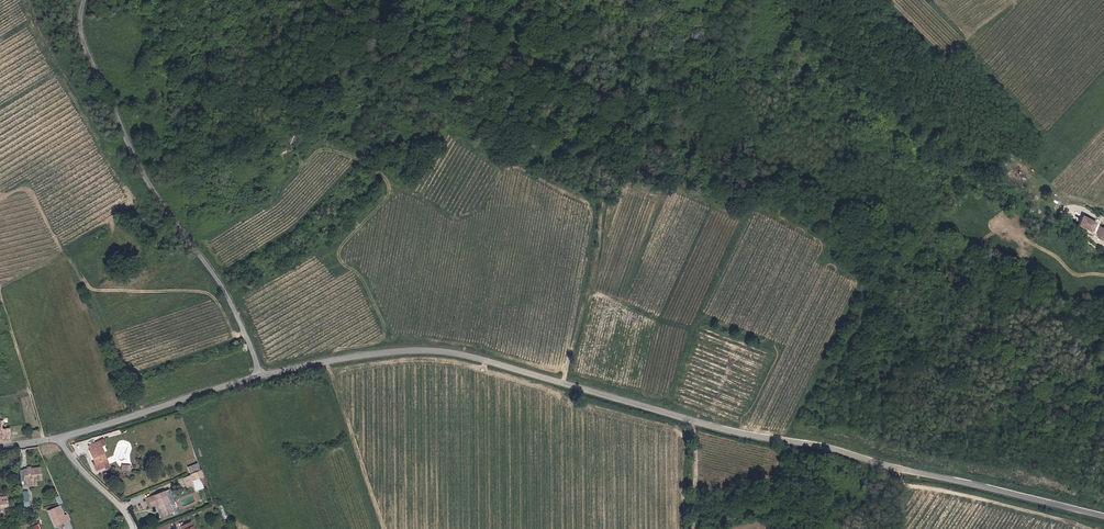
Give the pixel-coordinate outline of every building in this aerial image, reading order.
[(666,183),(665,169),(654,169),(655,183),(666,183)] [(1083,215),(1078,224),(1091,231),(1096,221),(1083,215)] [(11,439),(10,428),(2,429),(0,429),(0,440),(11,439)] [(31,438),(41,436),(40,429),(29,431),(31,438)] [(94,464),(96,470),(109,464),(107,459),(102,446),(106,444),(104,439),(90,445),(92,450),(91,450),(96,463),(94,464)] [(203,476),(198,462),(188,466),(191,474),(183,477),(186,487),(193,485),(195,484),(193,479),(200,477),(203,476)] [(41,467),(25,468),(26,485),(37,485),(36,479),(42,479),(41,467)] [(205,488),(200,477),(193,479),(195,484),(193,485),(196,491),(205,488)] [(169,489),(147,497),(150,506),(157,503),(161,515),(171,512),(174,511),(168,495),(171,494),(169,489)] [(0,497),(0,507),(8,507),(8,496),(0,497)] [(59,505),(50,510),(57,525),(66,521),(59,505)]
